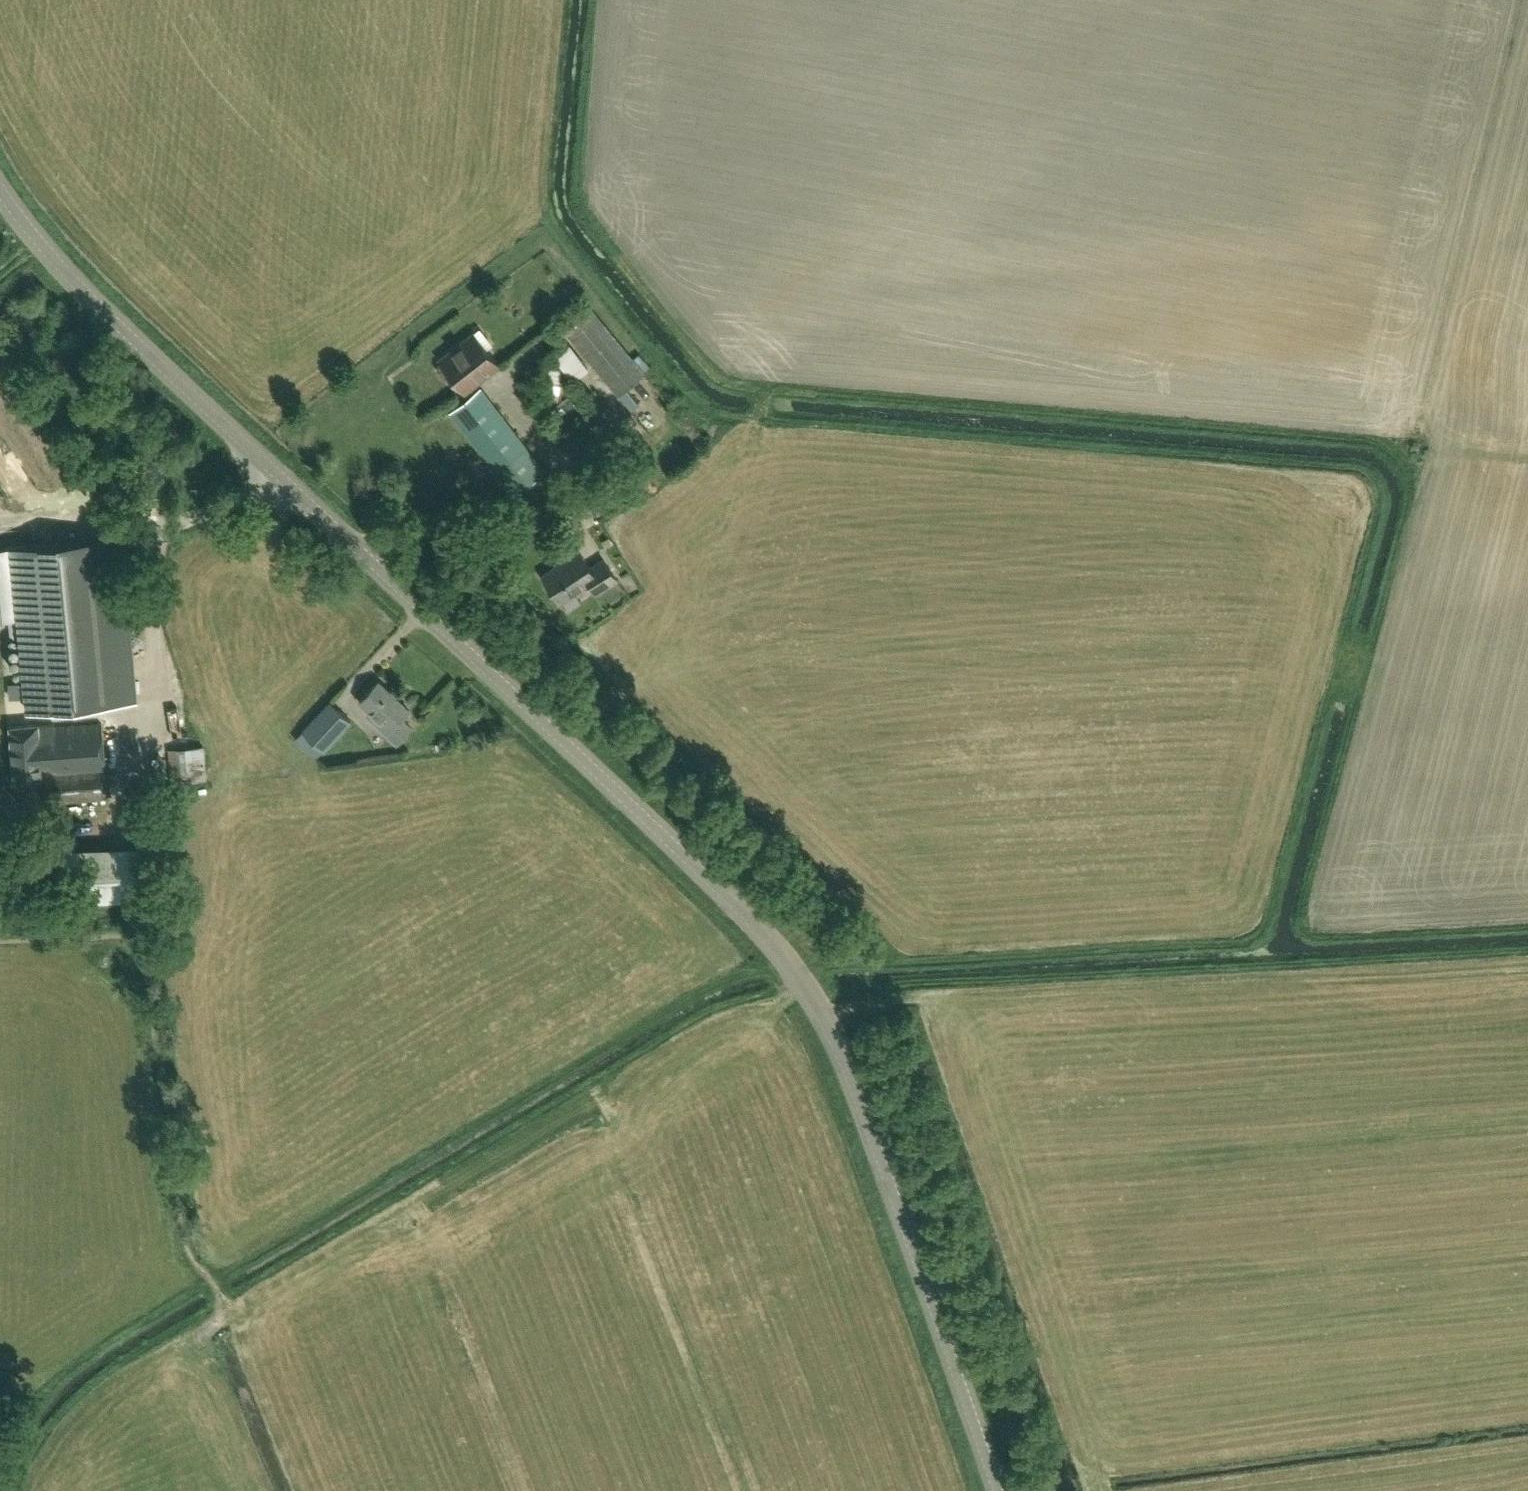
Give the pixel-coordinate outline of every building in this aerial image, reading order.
[(564,328),(618,395),(644,374),(590,307),(564,328)] [(476,334),(469,339),(441,359),(444,362),(440,365),(439,369),(446,377),(450,378),(453,376),(464,391),(499,366),(476,334)] [(546,400),(566,403),(569,383),(549,380),(546,400)] [(452,413),(516,497),(547,474),(482,390),(452,413)] [(650,405),(658,415),(668,407),(659,397),(650,405)] [(118,537),(16,547),(22,618),(28,681),(26,681),(28,709),(134,699),(118,537)] [(16,547),(0,548),(0,619),(22,618),(16,547)] [(581,551),(543,574),(560,601),(590,582),(596,593),(618,579),(605,559),(591,567),(581,551)] [(409,710),(377,681),(358,703),(370,712),(367,715),(398,743),(412,727),(402,718),(409,710)] [(353,722),(329,701),(294,740),(316,759),(353,722)] [(43,775),(45,797),(46,803),(107,798),(101,724),(47,729),(47,725),(37,726),(37,724),(9,727),(14,782),(42,780),(41,775),(43,775)]
